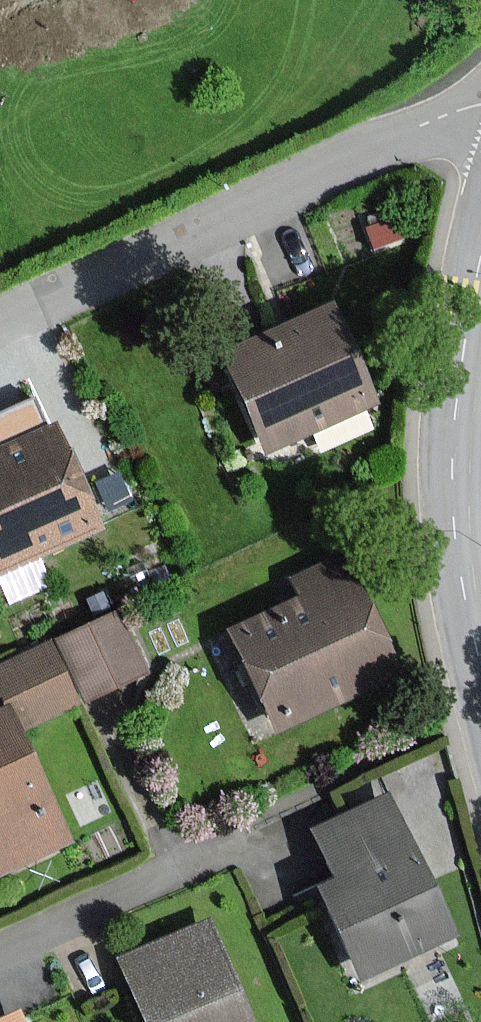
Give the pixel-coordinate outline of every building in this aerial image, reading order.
[(273,451),(377,403),(332,306),(238,349),(227,354),(273,451)] [(105,526),(46,402),(0,423),(0,438),(4,448),(0,450),(0,575),(105,526)] [(299,602),(234,630),(278,728),(402,674),(349,553),(289,579),(299,602)] [(146,677),(115,613),(59,640),(90,704),(106,696),(146,677)] [(13,706),(25,734),(73,713),(82,708),(53,644),(0,668),(0,678),(13,706)] [(1,712),(0,712),(0,874),(74,840),(25,734),(13,706),(1,712)] [(365,978),(459,931),(434,881),(391,794),(318,829),(341,876),(319,887),(365,978)] [(112,963),(122,986),(137,1021),(250,1021),(207,920),(112,963)] [(20,1009),(0,1019),(0,1021),(26,1021),(20,1009)]
